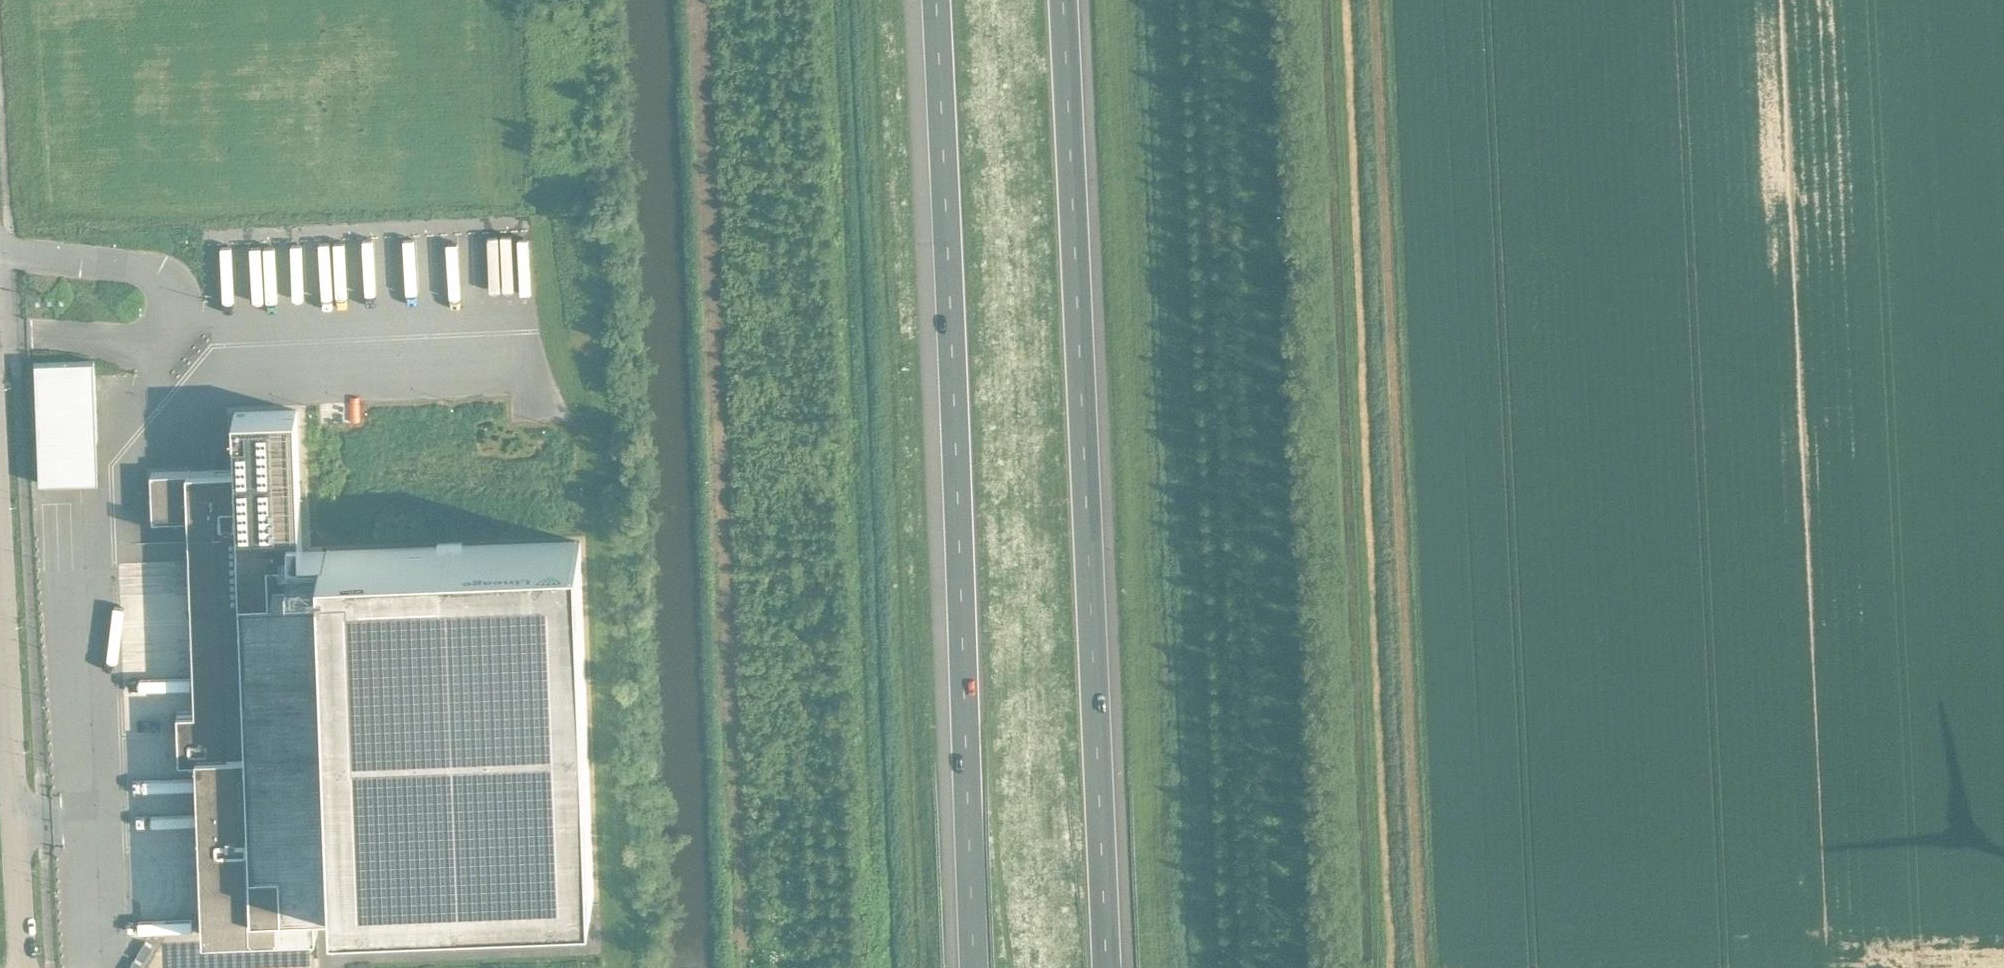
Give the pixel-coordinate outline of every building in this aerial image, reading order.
[(237,476),(151,480),(153,527),(189,526),(196,717),(178,718),(180,766),(198,765),(204,943),(302,939),(301,915),(337,914),(593,904),(580,549),(302,560),(296,417),(234,419),(237,476)]
